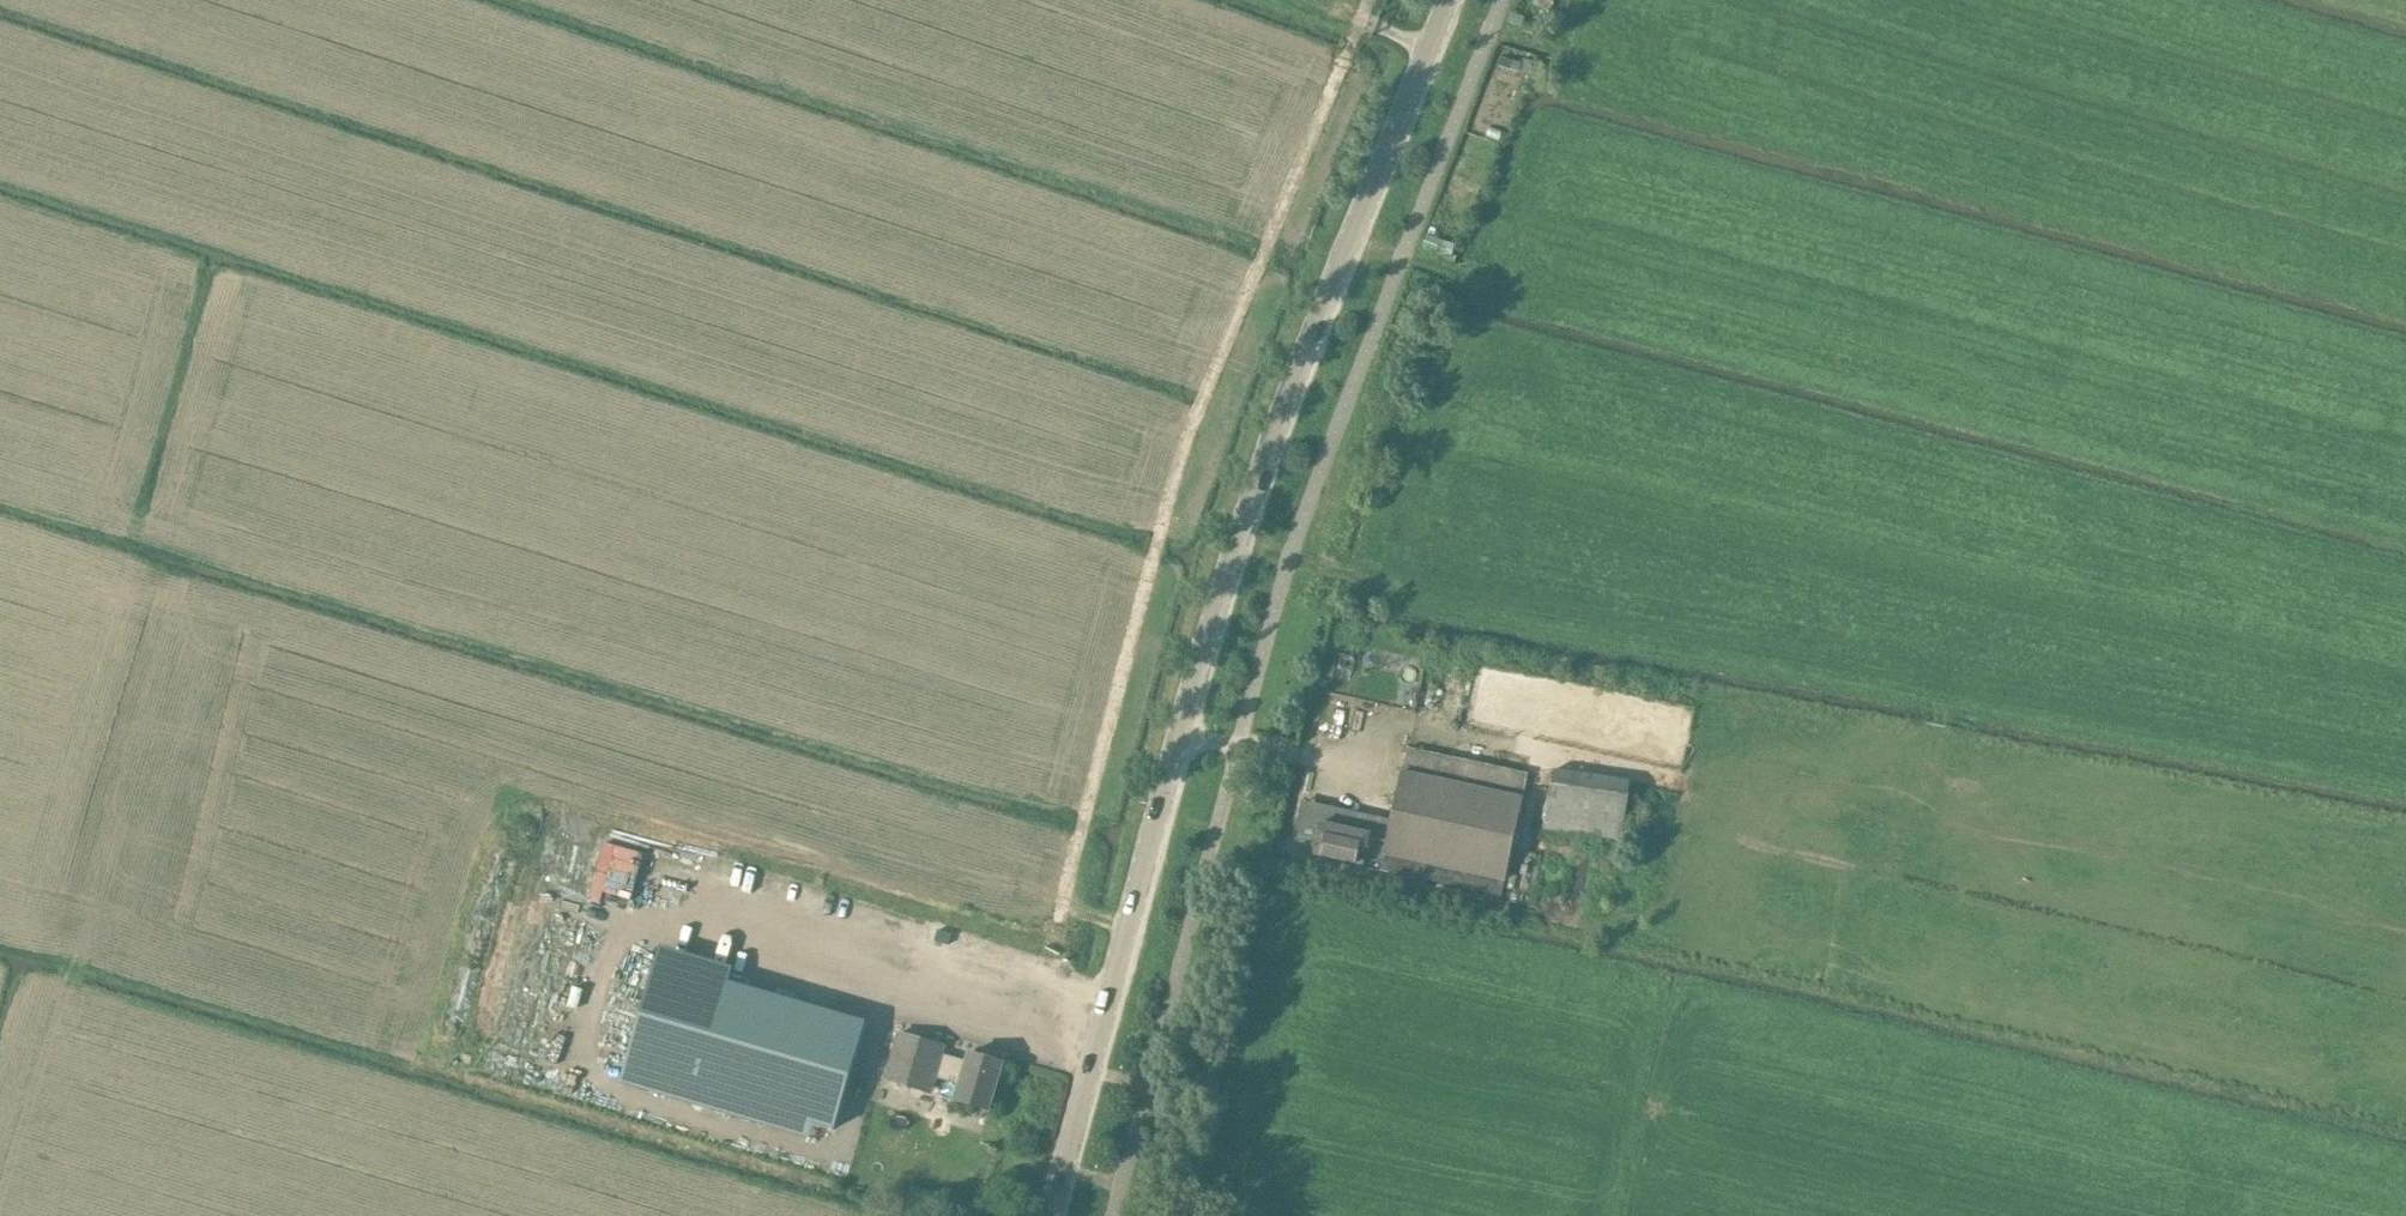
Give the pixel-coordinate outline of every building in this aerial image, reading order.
[(1369,834),(1321,824),(1314,855),(1362,865),(1364,859),(1382,864),(1381,870),(1501,896),(1522,797),(1526,774),(1408,748),(1402,771),(1387,841),(1369,837),(1369,834)] [(1553,771),(1545,827),(1620,838),(1629,782),(1553,771)] [(656,961),(624,1069),(813,1125),(833,1131),(865,1023),(729,983),(656,961)] [(621,1064),(624,1040),(598,1036),(595,1061),(621,1064)] [(942,1056),(936,1076),(960,1083),(955,1101),(989,1111),(1002,1064),(968,1054),(965,1063),(942,1056)]
